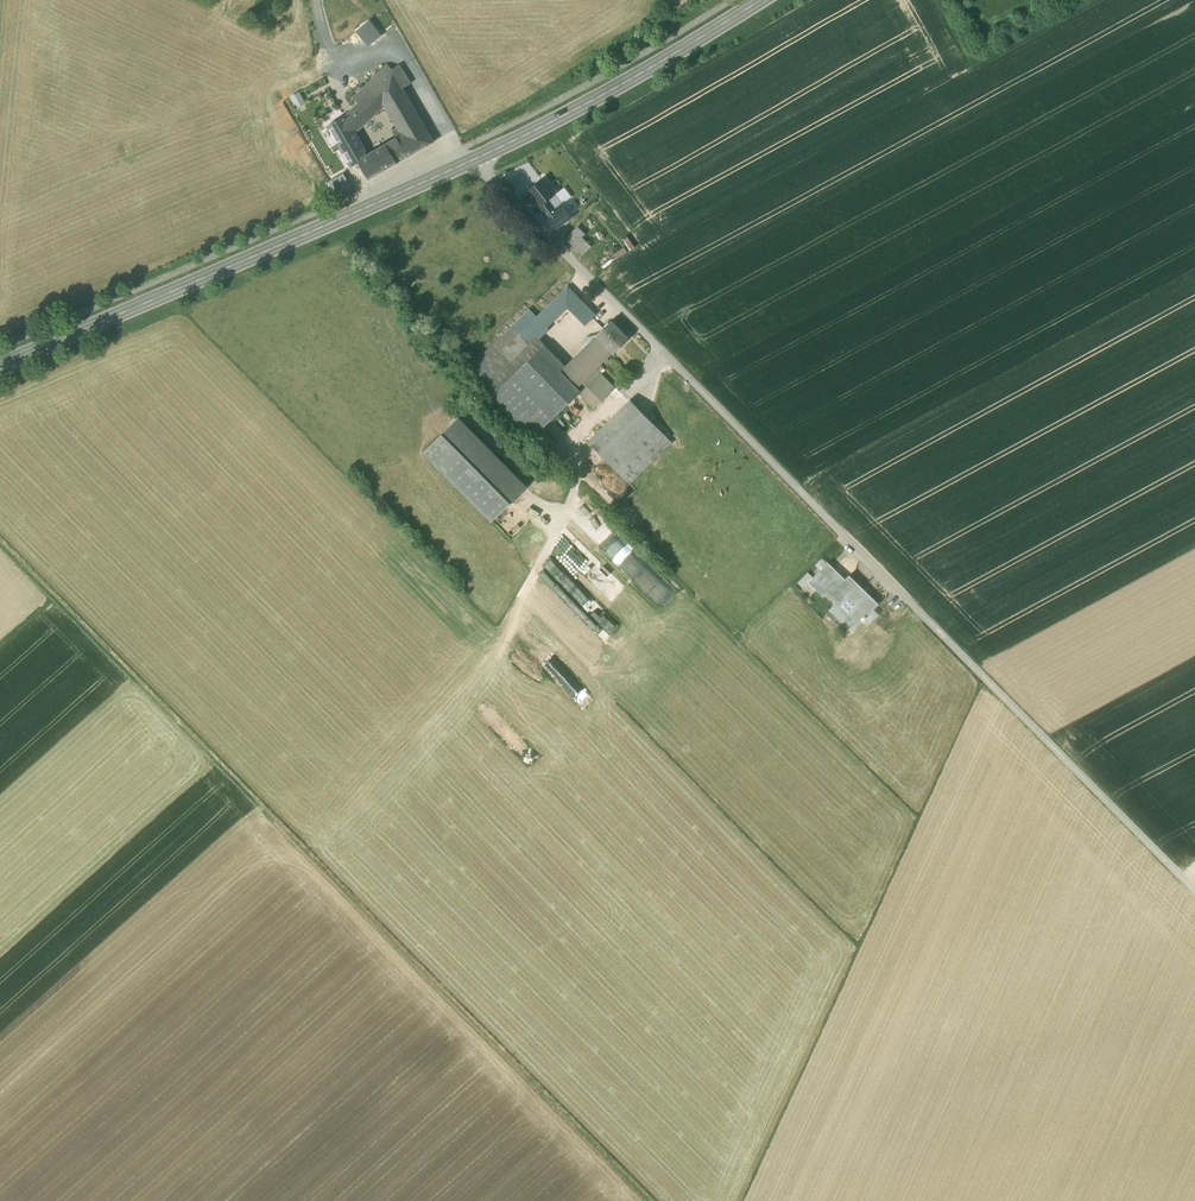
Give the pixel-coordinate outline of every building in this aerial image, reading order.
[(365,40),(376,54),(387,44),(376,31),(365,40)] [(411,83),(398,65),(392,71),(388,75),(401,88),(401,89),(411,83)] [(387,66),(365,87),(371,93),(388,75),(392,71),(387,66)] [(358,104),(351,111),(345,117),(354,133),(382,105),(384,104),(401,88),(388,75),(371,93),(365,87),(353,99),(358,104)] [(401,89),(401,88),(384,104),(404,135),(414,153),(433,143),(401,89)] [(295,105),(304,100),(299,91),(290,96),(295,105)] [(299,120),(312,112),(306,102),(293,109),(299,120)] [(354,133),(345,117),(328,127),(351,167),(359,162),(364,158),(365,152),(354,133)] [(404,135),(386,145),(397,164),(414,153),(404,135)] [(386,145),(364,158),(359,162),(369,180),(397,164),(386,145)] [(543,179),(528,190),(532,196),(531,196),(532,198),(533,197),(548,216),(555,211),(547,201),(554,195),(543,179)] [(555,211),(548,216),(556,227),(570,216),(562,205),(555,211)] [(591,247),(582,237),(585,234),(579,227),(578,226),(566,238),(583,255),(591,247)] [(630,249),(634,247),(629,237),(625,239),(630,249)] [(613,254),(615,258),(627,251),(624,247),(613,254)] [(583,303),(567,287),(558,296),(567,306),(573,312),(583,303)] [(558,296),(544,310),(553,320),(567,306),(558,296)] [(595,315),(583,303),(573,312),(585,324),(595,315)] [(544,310),(500,354),(509,363),(553,320),(544,310)] [(628,338),(611,321),(596,335),(598,337),(613,352),(628,338)] [(598,337),(587,348),(602,363),(613,352),(598,337)] [(587,348),(562,374),(575,388),(596,369),(602,363),(587,348)] [(539,351),(503,387),(516,400),(553,365),(539,351)] [(562,374),(553,365),(516,400),(542,427),(579,391),(575,388),(562,374)] [(596,369),(575,388),(595,408),(615,388),(596,369)] [(672,443),(629,400),(586,442),(629,485),(672,443)] [(525,487),(458,419),(424,453),(491,520),(525,487)] [(566,539),(558,550),(566,555),(574,544),(566,539)] [(826,613),(848,634),(878,604),(848,575),(844,580),(827,564),(813,578),(821,585),(816,590),(823,598),(829,592),(838,601),(826,613)] [(590,618),(599,609),(557,566),(550,572),(556,578),(558,576),(572,590),(565,597),(577,610),(580,607),(590,618)] [(614,604),(620,610),(628,601),(622,595),(614,604)]
